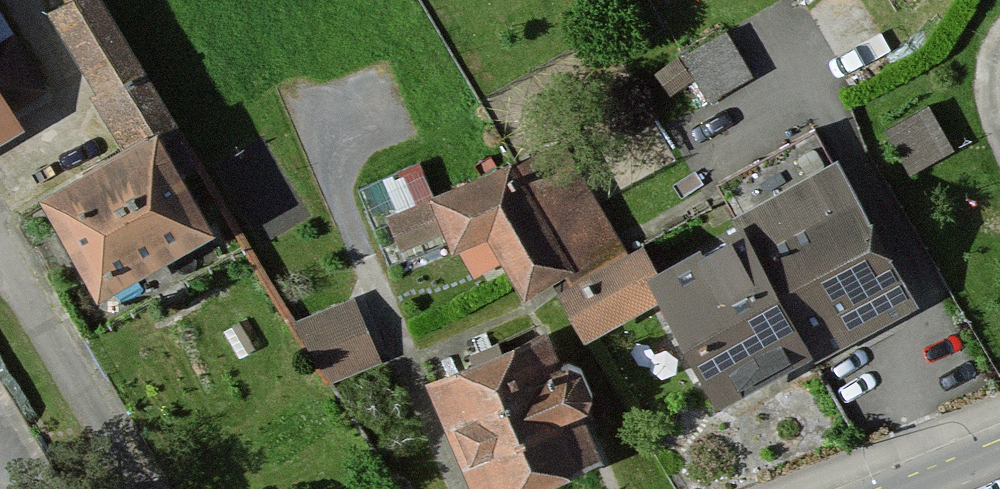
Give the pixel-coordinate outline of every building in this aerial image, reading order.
[(164,107),(112,0),(53,0),(116,130),(164,107)] [(750,72),(727,30),(659,67),(671,88),(698,74),(709,94),(750,72)] [(24,120),(0,78),(0,134),(24,120)] [(951,146),(929,104),(889,125),(911,166),(951,146)] [(150,131),(32,194),(91,296),(208,232),(150,131)] [(568,136),(441,194),(478,275),(500,255),(517,292),(618,246),(568,136)] [(835,160),(738,206),(746,223),(807,352),(904,307),(835,160)] [(746,223),(646,274),(661,303),(711,399),(807,352),(746,223)] [(638,252),(559,292),(585,342),(661,303),(646,274),(638,252)] [(377,358),(354,300),(305,320),(328,377),(377,358)] [(430,380),(482,488),(526,488),(607,451),(548,325),(430,380)]
